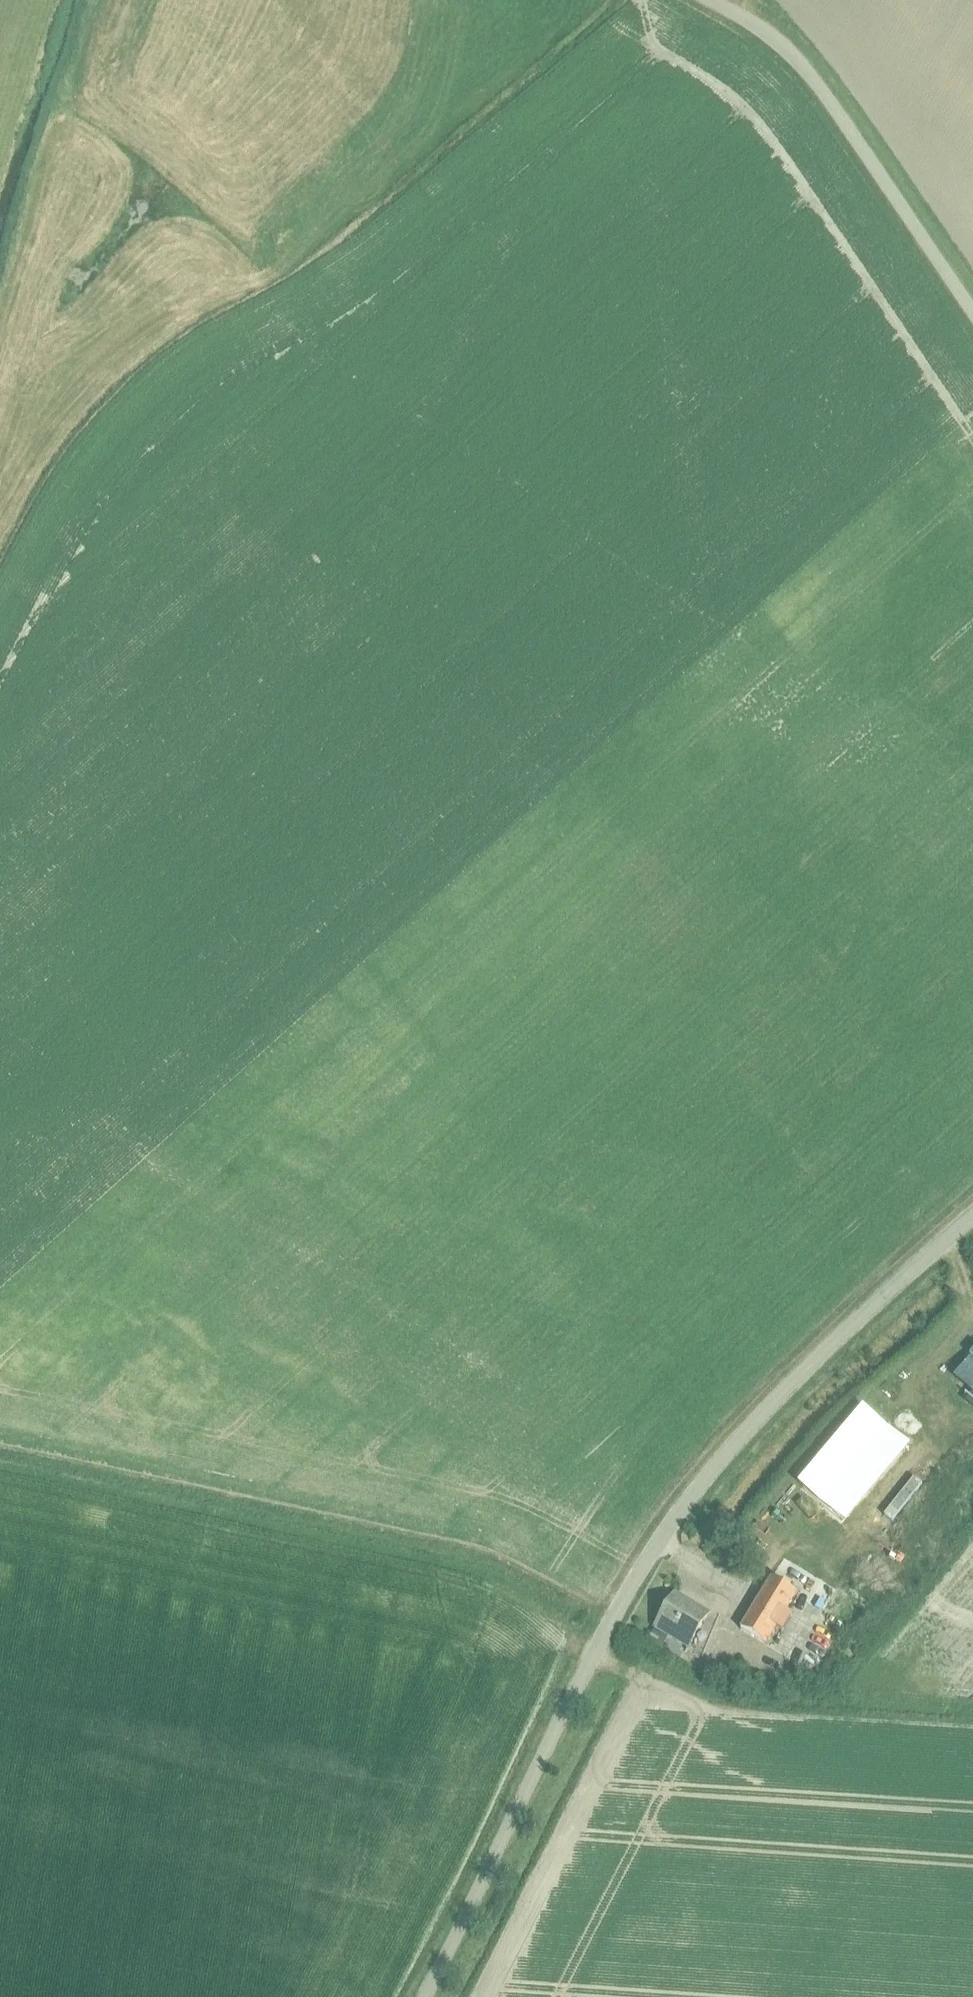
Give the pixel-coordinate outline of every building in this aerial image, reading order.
[(868,1408),(800,1482),(839,1517),(906,1443),(868,1408)] [(764,1645),(796,1594),(772,1579),(740,1630),(764,1645)] [(689,1646),(706,1616),(673,1597),(656,1628),(689,1646)] [(662,1647),(669,1635),(656,1628),(649,1640),(662,1647)]
